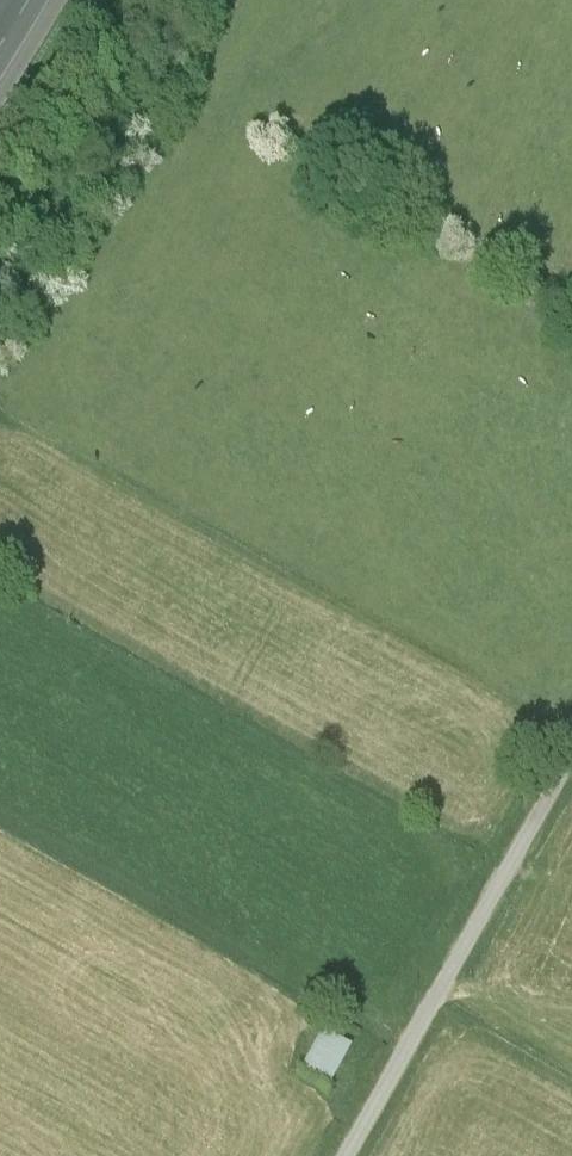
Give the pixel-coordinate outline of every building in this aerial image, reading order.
[(300,1071),(332,1080),(344,1041),(312,1032),(300,1071)]
